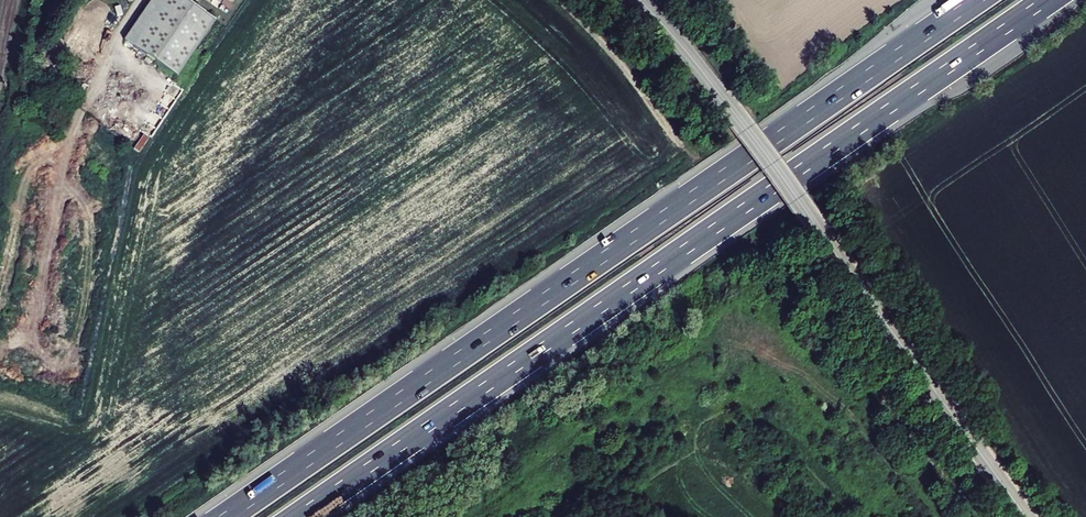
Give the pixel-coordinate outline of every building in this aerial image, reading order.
[(165,0),(152,0),(124,41),(134,47),(165,1),(165,0)] [(184,0),(165,0),(165,1),(134,47),(178,77),(216,21),(184,0)]
